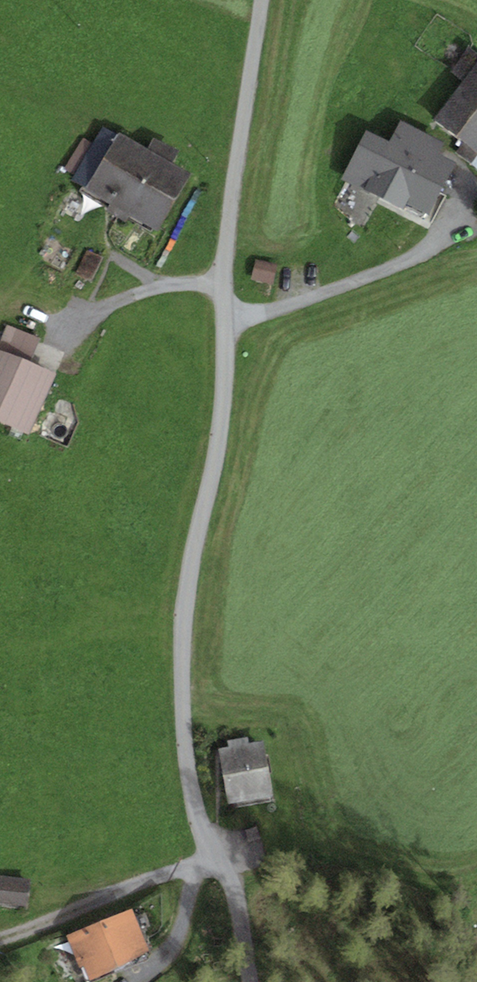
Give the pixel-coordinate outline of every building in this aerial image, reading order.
[(472,47),(451,72),(462,82),(434,116),(476,151),(476,51),(472,47)] [(456,163),(441,155),(446,145),(401,122),(390,143),(366,131),(342,178),(403,209),(406,204),(429,215),(456,163)] [(147,149),(119,132),(117,135),(103,127),(93,144),(76,174),(73,179),(87,187),(86,190),(109,203),(130,215),(159,232),(192,174),(172,163),(147,149)] [(153,137),(147,149),(172,163),(179,152),(153,137)] [(66,168),(76,174),(93,144),(83,138),(66,168)] [(127,221),(130,215),(109,203),(106,209),(127,221)] [(278,265),(255,259),(251,278),(274,283),(278,265)] [(0,346),(0,349),(30,362),(40,340),(9,326),(0,346)] [(56,374),(30,362),(0,349),(0,423),(29,436),(56,374)] [(227,740),(229,748),(218,749),(228,804),(273,796),(263,741),(249,744),(248,736),(227,740)] [(0,876),(0,905),(27,908),(30,879),(0,876)] [(133,910),(67,935),(84,979),(150,955),(133,910)]
